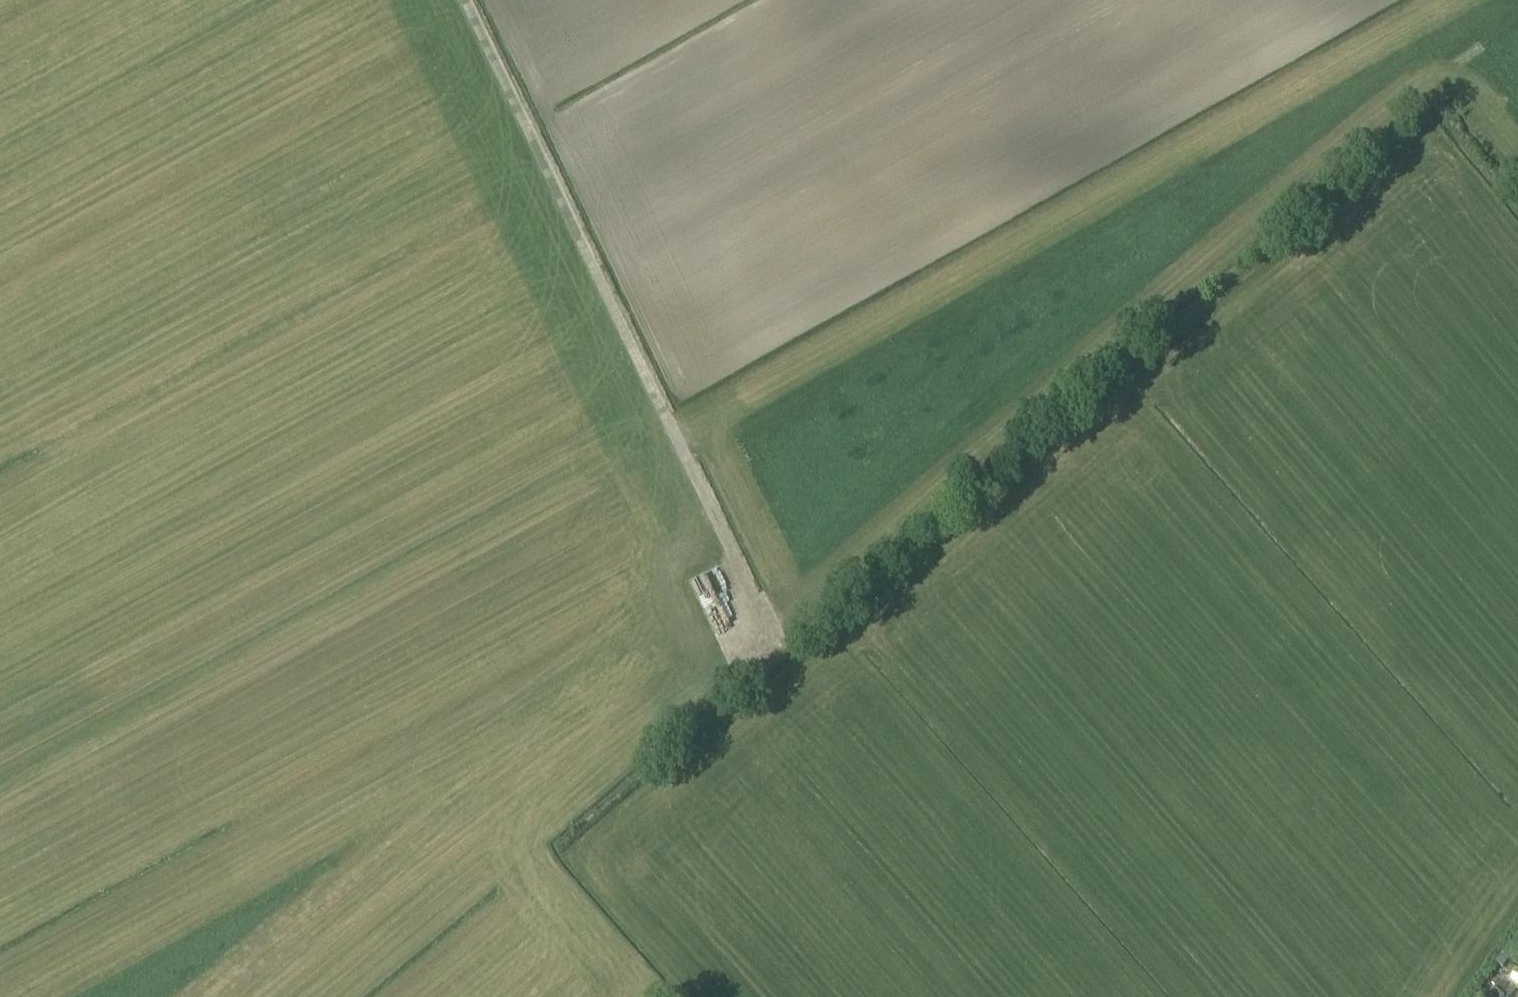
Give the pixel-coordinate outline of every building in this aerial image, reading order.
[(1503,975),(1517,986),(1517,967),(1512,962),(1503,975)]
